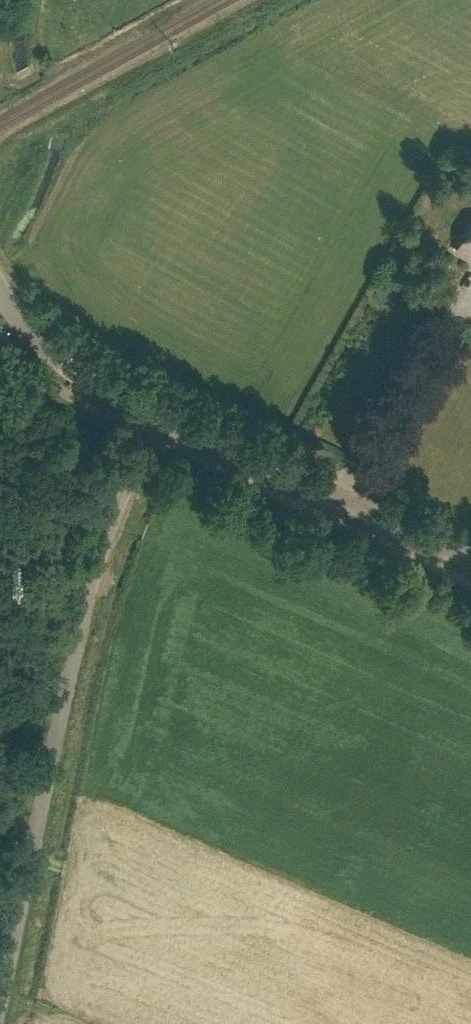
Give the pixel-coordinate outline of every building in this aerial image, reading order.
[(456,249),(470,258),(470,225),(456,249)]
